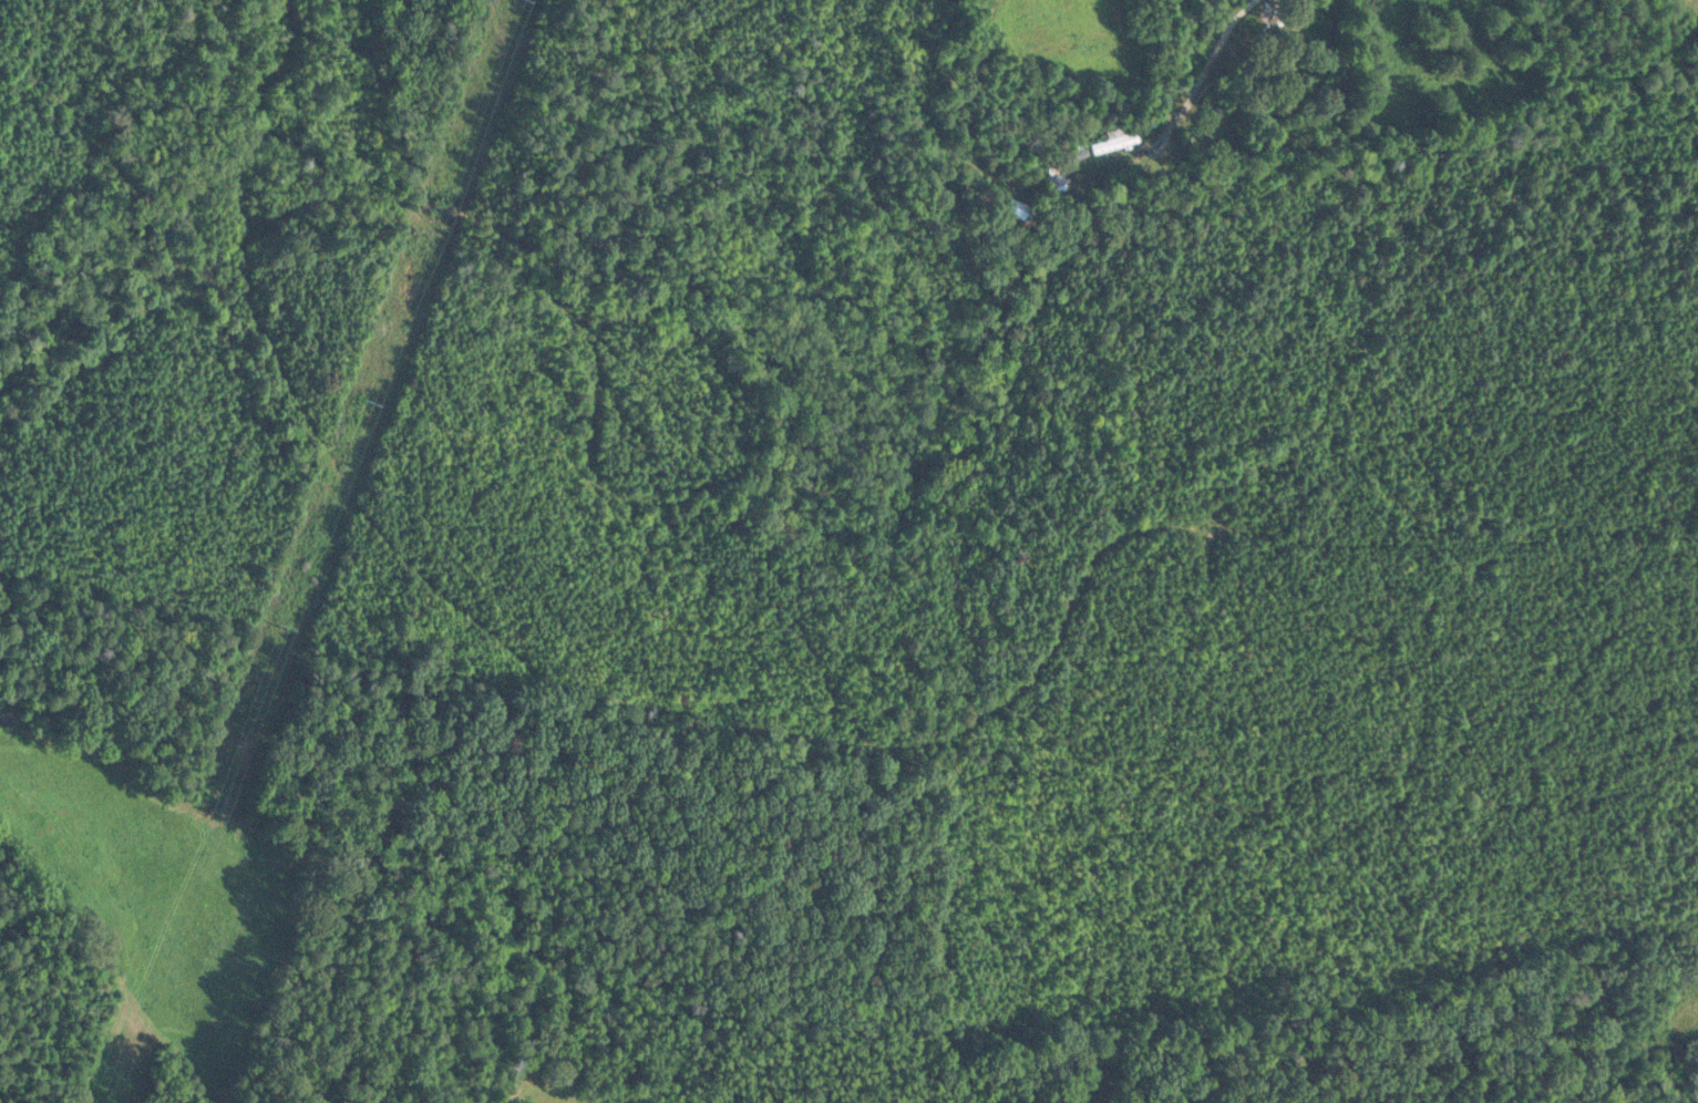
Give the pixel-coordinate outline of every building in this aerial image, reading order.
[(1090,145),(1093,156),(1139,143),(1135,132),(1125,135),(1122,124),(1105,129),(1108,140),(1090,145)] [(1087,156),(1083,141),(1068,146),(1073,160),(1087,156)]
